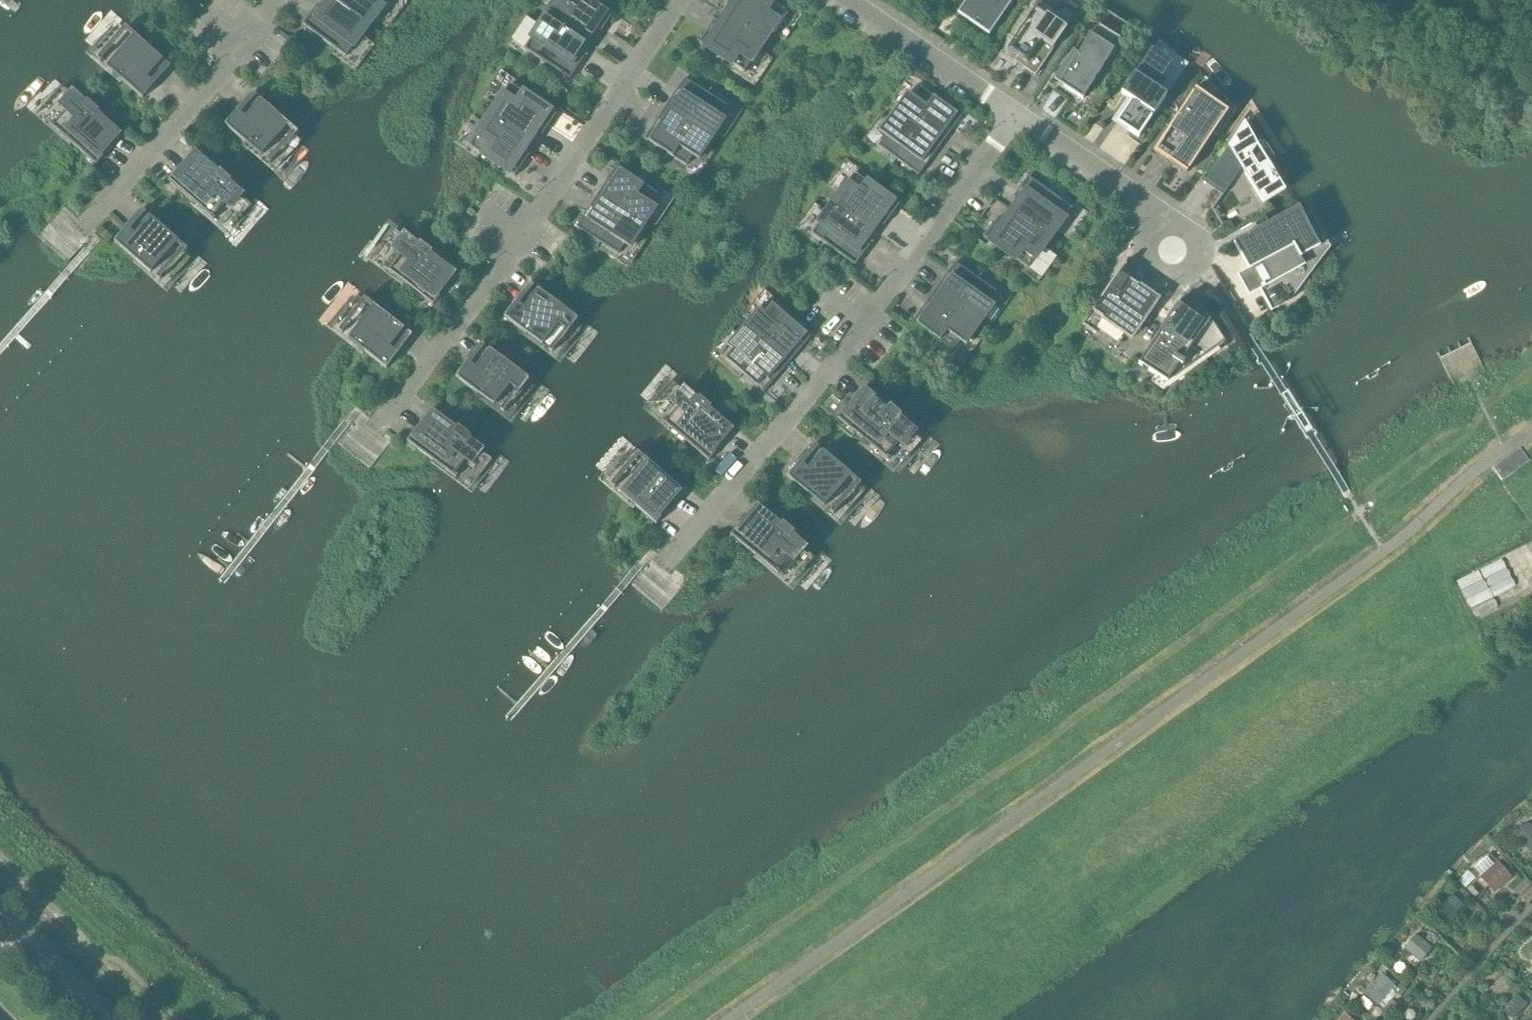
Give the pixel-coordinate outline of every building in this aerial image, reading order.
[(333,0),(330,0),(318,17),(312,13),(303,24),(346,57),(369,28),(333,0)] [(369,28),(390,0),(333,0),(369,28)] [(585,44),(597,25),(603,29),(611,17),(586,0),(557,0),(545,18),(585,44)] [(765,41),(786,10),(771,0),(736,0),(726,15),(765,41)] [(1014,0),(967,0),(958,13),(990,35),(1014,0)] [(1023,67),(1035,76),(1076,15),(1060,5),(1056,11),(1040,1),(1027,20),(1026,19),(1024,22),(1025,23),(1007,50),(1026,63),(1023,67)] [(765,41),(726,15),(713,34),(708,30),(699,43),(745,73),(765,41)] [(585,44),(545,18),(525,49),(570,79),(578,67),(572,63),(585,44)] [(1060,83),(1083,98),(1121,39),(1098,23),(1087,41),(1083,39),(1074,53),(1073,52),(1072,53),(1073,54),(1067,62),(1071,65),(1060,83)] [(151,49),(135,35),(107,67),(123,80),(122,81),(143,99),(156,85),(153,82),(167,67),(169,69),(171,67),(151,49)] [(1117,122),(1127,129),(1139,137),(1167,96),(1166,95),(1156,88),(1173,63),(1152,49),(1135,74),(1122,93),(1123,94),(1123,93),(1132,99),(1119,119),(1117,122)] [(665,109),(707,136),(714,141),(727,120),(720,116),(726,106),(708,94),(709,94),(705,91),(685,78),(677,90),(681,93),(676,100),(672,97),(665,109)] [(490,116),(530,142),(542,123),(548,127),(557,114),(511,84),(490,116)] [(921,88),(914,97),(908,92),(893,112),(900,117),(940,146),(948,135),(944,133),(949,125),(953,128),(961,117),(938,100),(921,88)] [(1169,161),(1187,173),(1214,133),(1214,132),(1217,127),(1207,120),(1202,116),(1212,101),(1202,94),(1196,89),(1154,151),(1157,153),(1160,149),(1172,157),(1169,161)] [(275,111),(254,93),(252,95),(255,98),(241,113),(238,111),(225,125),(246,143),(262,157),(290,125),(274,112),(275,111)] [(122,137),(115,131),(97,115),(100,112),(89,102),(86,105),(73,94),(62,106),(67,110),(55,123),(53,121),(50,124),(97,165),(113,146),(110,144),(117,136),(120,139),(122,137)] [(687,166),(693,156),(700,161),(714,141),(707,136),(665,109),(658,120),(661,122),(657,130),(653,127),(645,139),(669,155),(669,154),(687,166)] [(940,146),(900,117),(893,112),(879,132),(886,137),(879,146),(896,159),(919,175),(927,164),(923,161),(929,154),(932,157),(940,146)] [(530,142),(490,116),(470,147),(515,177),(523,164),(518,160),(530,142)] [(1245,123),(1204,183),(1206,184),(1206,183),(1222,194),(1218,199),(1220,200),(1244,165),(1249,174),(1246,176),(1263,204),(1285,190),(1279,180),(1279,179),(1274,172),(1268,162),(1259,168),(1251,154),(1257,145),(1245,125),(1246,125),(1245,123)] [(185,161),(168,180),(214,221),(217,219),(214,216),(226,203),(231,207),(242,195),(229,184),(232,180),(221,170),(218,173),(193,152),(192,154),(194,156),(188,164),(185,161)] [(597,197),(638,225),(645,229),(659,209),(652,204),(658,194),(640,183),(640,182),(617,167),(609,178),(613,181),(608,188),(604,186),(597,197)] [(890,217),(899,205),(855,173),(833,204),(872,231),(885,213),(890,217)] [(1012,211),(1050,239),(1072,208),(1028,176),(1019,189),(1025,193),(1012,211)] [(618,254),(625,245),(632,249),(645,229),(638,225),(597,197),(589,208),(593,211),(588,218),(584,216),(577,227),(600,243),(601,243),(618,254)] [(855,266),(864,254),(858,250),(872,231),(833,204),(811,234),(855,266)] [(1299,207),(1234,243),(1240,256),(1241,255),(1249,271),(1250,271),(1261,290),(1305,266),(1301,258),(1320,247),(1304,218),(1299,207)] [(188,250),(171,235),(164,228),(143,210),(141,212),(144,215),(130,230),(127,227),(115,242),(136,260),(151,273),(177,244),(186,252),(188,250)] [(1050,239),(1012,211),(999,229),(993,225),(984,237),(1028,269),(1050,239)] [(384,268),(396,277),(433,306),(449,286),(445,283),(452,275),(455,277),(456,275),(430,256),(433,252),(421,243),(418,246),(405,236),(395,249),(400,253),(388,267),(386,266),(384,268)] [(995,306),(989,301),(996,292),(978,279),(955,262),(947,274),(951,276),(946,284),(942,281),(934,292),(981,326),(995,306)] [(1120,270),(1083,325),(1085,326),(1085,325),(1089,319),(1097,325),(1100,328),(1101,328),(1120,341),(1125,334),(1131,339),(1158,299),(1120,273),(1121,271),(1120,270)] [(532,288),(519,304),(516,302),(504,317),(527,334),(543,346),(559,325),(568,333),(578,320),(552,300),(553,300),(530,283),(529,285),(532,288)] [(953,350),(960,341),(967,346),(981,326),(934,292),(926,302),(930,305),(925,312),(921,310),(913,321),(936,338),(953,350)] [(1225,341),(1203,306),(1201,307),(1202,308),(1198,315),(1191,310),(1193,308),(1182,300),(1139,364),(1167,383),(1225,341)] [(773,305),(765,314),(759,308),(743,327),(749,332),(788,365),(796,355),(792,352),(798,345),(802,348),(811,337),(789,319),(773,305)] [(365,352),(387,369),(399,354),(396,351),(408,335),(411,337),(413,335),(391,318),(374,306),(349,339),(365,352)] [(788,365),(749,332),(743,327),(727,346),(734,351),(726,360),(743,374),(742,374),(764,392),(773,382),(769,379),(775,372),(779,375),(788,365)] [(510,385),(520,393),(530,380),(504,360),(482,343),(480,345),(483,348),(471,364),(468,362),(456,377),(478,394),(495,406),(510,385)] [(838,417),(869,444),(888,460),(890,458),(888,456),(899,442),(904,446),(915,433),(899,420),(902,416),(890,406),(887,410),(862,389),(861,391),(864,393),(857,401),(854,398),(838,417)] [(732,434),(734,432),(709,411),(712,407),(700,397),(697,401),(685,390),(674,402),(678,406),(667,420),(665,418),(662,420),(709,461),(726,442),(723,439),(729,431),(732,434)] [(459,427),(456,431),(430,411),(429,413),(432,415),(425,424),(422,421),(407,441),(456,479),(459,476),(456,474),(467,460),(472,463),(482,450),(468,440),(471,437),(461,429),(459,427)] [(809,494),(824,507),(852,475),(836,462),(815,444),(813,446),(816,449),(803,464),(800,462),(788,476),(809,494)] [(684,492),(663,474),(648,461),(620,493),(636,506),(635,506),(657,524),(669,510),(666,507),(679,492),(682,494),(684,492)] [(757,510),(755,512),(750,518),(747,515),(731,534),(778,574),(780,572),(778,570),(790,556),(794,560),(805,547),(792,536),(795,533),(783,523),(780,526),(755,505),(754,507),(757,510)] [(1529,855),(1531,852),(1531,829),(1528,824),(1513,835),(1529,855)] [(1490,855),(1480,863),(1492,878),(1503,870),(1490,855)] [(1453,915),(1461,906),(1464,903),(1455,895),(1444,907),(1453,915)] [(1404,949),(1420,963),(1432,948),(1416,934),(1404,949)] [(1365,994),(1379,1006),(1395,986),(1381,974),(1365,994)] [(1507,1007),(1518,1017),(1528,1005),(1517,995),(1507,1007)]
